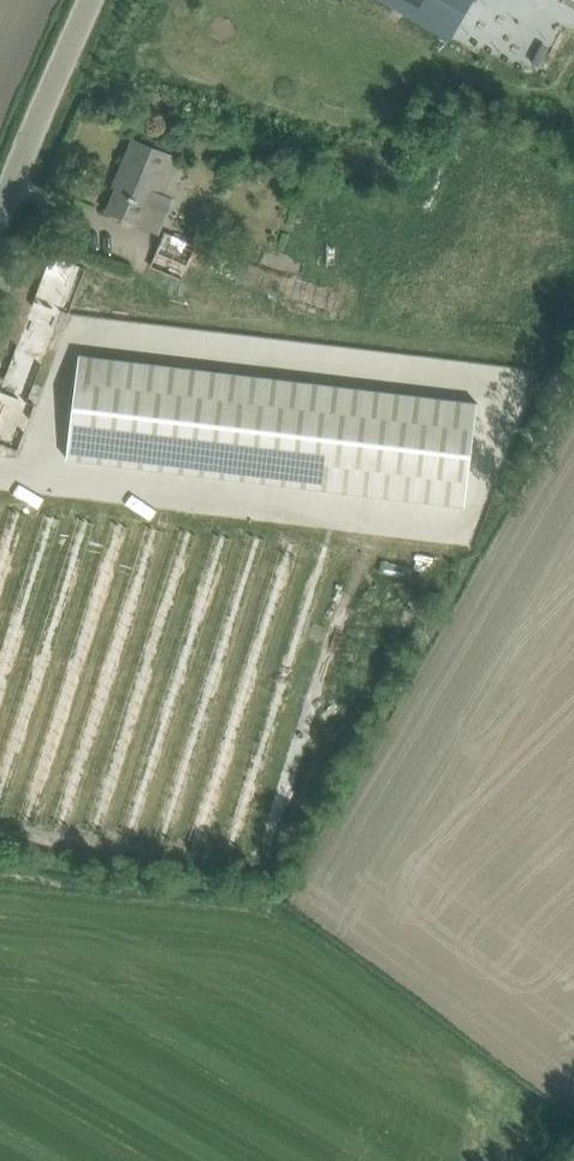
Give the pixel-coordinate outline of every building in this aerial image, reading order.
[(449,39),(472,0),(383,0),(449,39)] [(109,212),(131,221),(159,232),(173,197),(159,191),(173,156),(157,150),(135,140),(118,179),(122,180),(109,212)] [(168,237),(161,254),(156,267),(184,278),(190,265),(209,273),(215,258),(192,249),(193,247),(168,237)] [(6,446),(17,450),(36,404),(40,405),(56,363),(48,361),(44,359),(46,354),(61,311),(69,313),(85,269),(51,257),(0,392),(0,443),(6,446)] [(295,275),(288,298),(330,312),(337,288),(295,275)] [(111,330),(125,336),(139,300),(124,294),(111,330)] [(479,402),(81,355),(69,458),(466,506),(479,402)] [(41,489),(20,481),(0,536),(0,564),(12,569),(41,489)] [(49,579),(72,491),(48,485),(26,573),(49,579)] [(87,489),(62,561),(84,568),(109,497),(87,489)] [(124,494),(99,567),(118,573),(143,501),(124,494)] [(135,560),(156,567),(177,504),(155,497),(135,560)] [(167,570),(190,577),(210,507),(188,501),(167,570)] [(224,505),(199,585),(220,592),(246,511),(224,505)] [(286,608),(312,516),(285,508),(284,513),(256,505),(235,584),(240,586),(237,595),(258,601),(258,600),(286,608)] [(322,513),(291,625),(265,617),(263,625),(287,632),(283,646),(309,653),(346,520),(322,513)] [(359,521),(319,641),(340,648),(380,528),(359,521)]
